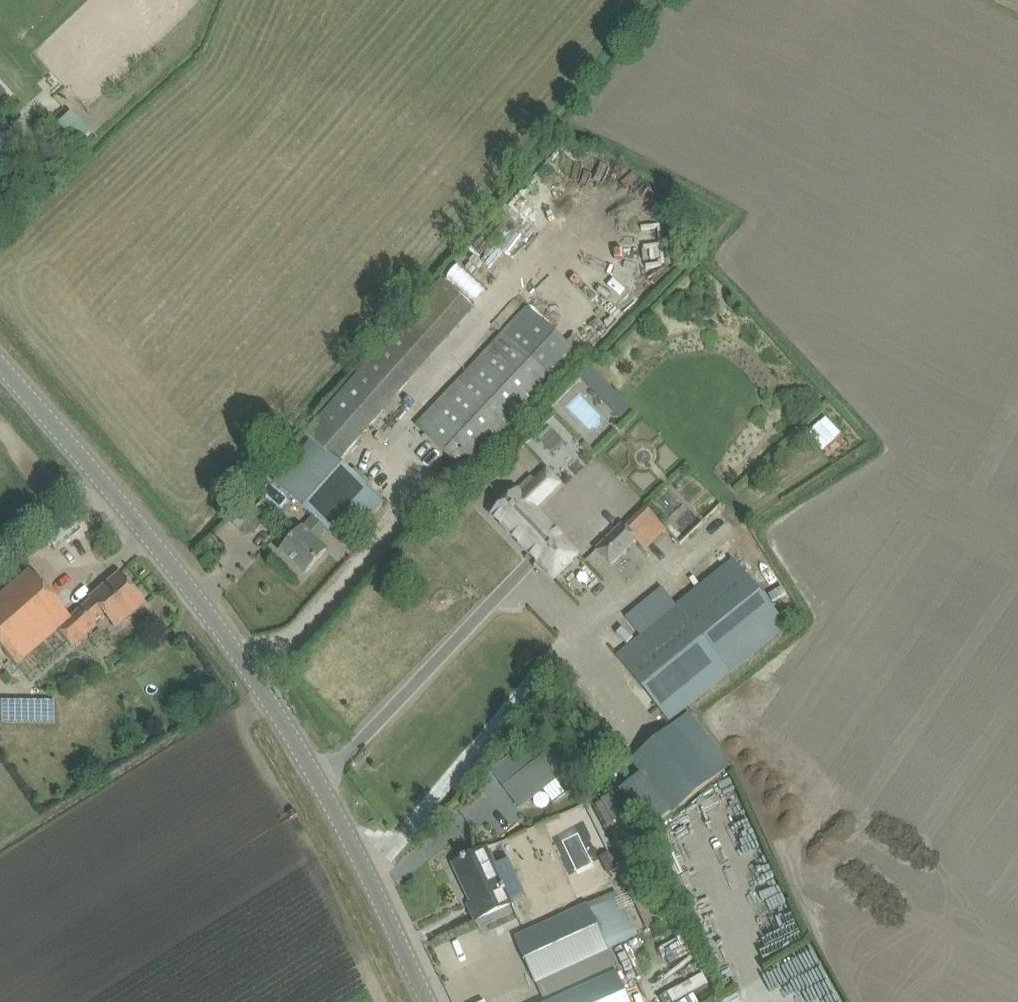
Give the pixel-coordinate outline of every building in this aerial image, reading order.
[(86,150),(99,136),(79,117),(66,130),(86,150)] [(10,205),(0,194),(0,215),(10,205)] [(441,280),(324,413),(304,434),(311,440),(312,439),(339,464),(358,443),(476,311),(441,280)] [(584,364),(526,309),(415,425),(473,480),(584,364)] [(595,372),(585,383),(608,405),(623,420),(634,410),(618,395),(595,372)] [(345,544),(358,529),(382,502),(369,490),(350,473),(339,464),(312,439),(311,440),(274,482),(314,516),(281,552),(305,574),(326,550),(316,541),(328,528),(345,544)] [(534,504),(560,479),(546,465),(520,490),(518,487),(492,511),(554,576),(579,552),(534,504)] [(369,490),(372,482),(357,470),(350,473),(369,490)] [(693,470),(660,506),(673,518),(689,500),(696,507),(713,488),(693,470)] [(637,534),(655,554),(676,535),(658,515),(637,534)] [(611,565),(637,540),(621,524),(595,549),(611,565)] [(641,637),(617,656),(670,721),(731,672),(731,673),(788,627),(733,560),(677,606),(662,587),(625,617),(641,637)] [(15,584),(0,597),(0,647),(16,665),(59,628),(74,646),(82,640),(97,626),(94,624),(104,615),(116,629),(145,604),(120,575),(91,600),(92,600),(71,618),(30,571),(15,584)] [(54,701),(18,701),(18,722),(54,722),(54,701)] [(688,712),(632,756),(675,808),(732,764),(688,712)] [(552,746),(503,784),(520,806),(544,788),(554,801),(579,781),(569,768),(552,746)] [(462,861),(454,865),(472,904),(469,906),(476,921),(494,912),(514,903),(526,897),(508,857),(495,863),(488,848),(474,855),(466,859),(465,857),(461,859),(462,861)] [(610,852),(599,857),(608,874),(619,869),(610,852)] [(658,880),(631,893),(647,926),(674,914),(658,880)] [(536,984),(610,949),(590,904),(515,938),(536,984)] [(664,1001),(679,1001),(666,970),(653,975),(664,1001)] [(810,1001),(817,1001),(837,989),(826,971),(801,986),(810,1001)] [(553,1001),(586,1001),(581,989),(553,1001)]
